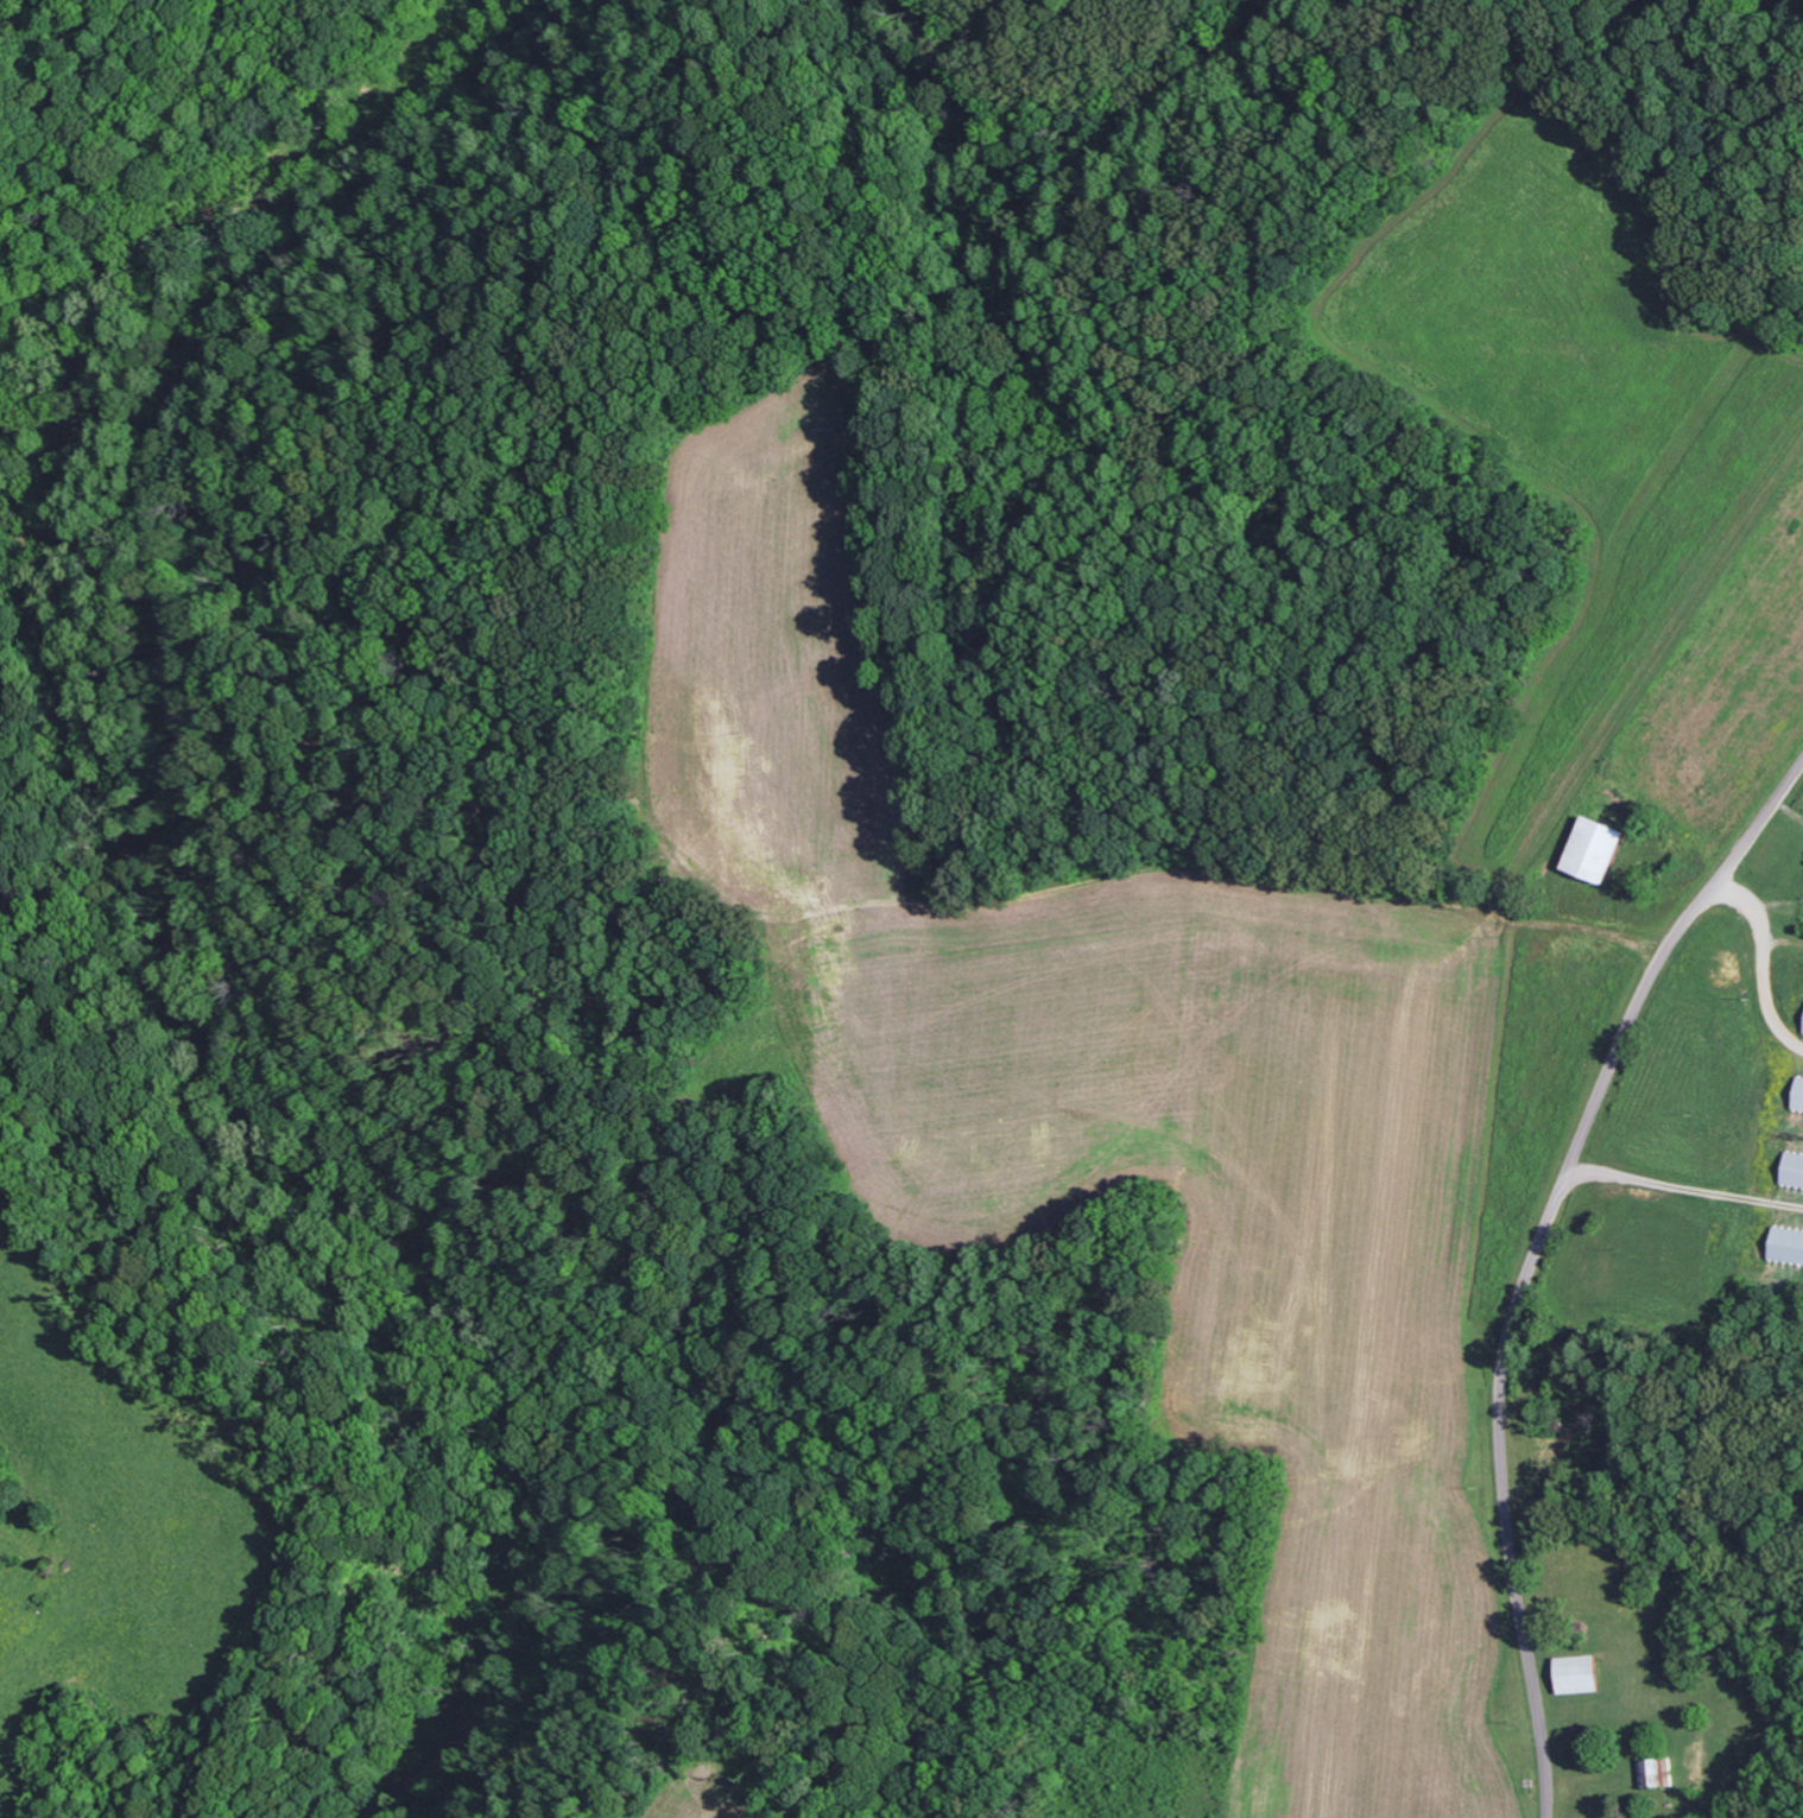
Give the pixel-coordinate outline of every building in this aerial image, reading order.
[(1614,831),(1571,816),(1552,870),(1594,885),(1614,831)] [(1783,1113),(1802,1115),(1802,1082),(1788,1080),(1783,1113)] [(1777,1154),(1772,1187),(1802,1191),(1802,1157),(1777,1154)] [(1761,1263),(1802,1269),(1802,1235),(1765,1230),(1761,1263)] [(1549,1694),(1596,1692),(1594,1656),(1548,1658),(1549,1694)] [(1640,1788),(1671,1786),(1670,1759),(1639,1760),(1640,1788)]
